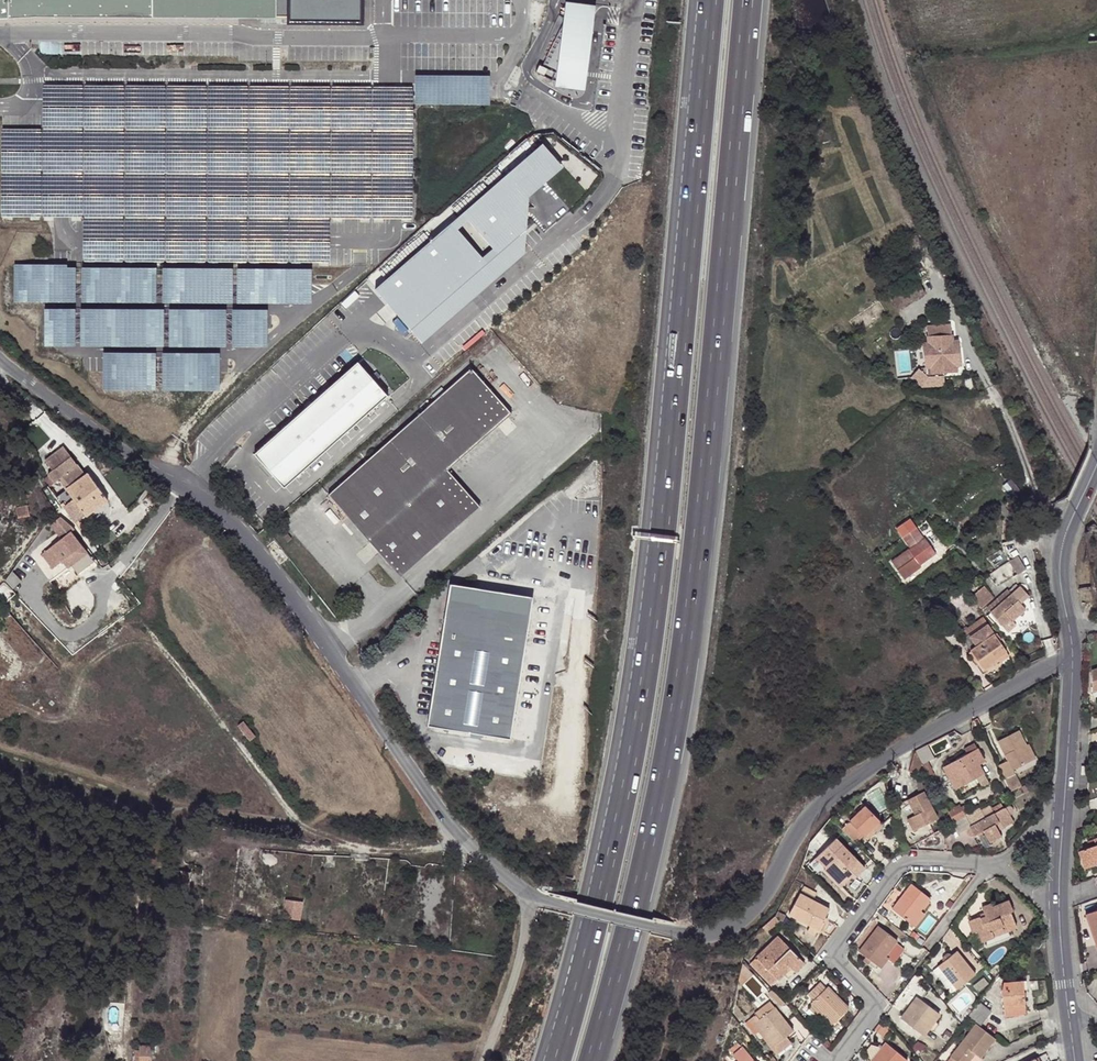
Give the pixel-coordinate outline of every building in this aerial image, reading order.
[(37,22),(276,23),(276,21),(292,21),(292,29),(369,29),(369,0),(0,0),(0,24),(37,22)] [(541,77),(554,83),(562,85),(584,87),(586,66),(587,66),(589,46),(588,46),(591,14),(569,12),(569,16),(544,71),(543,71),(542,71),(541,71),(540,72),(539,73),(539,74),(539,75),(539,76),(540,76),(540,77),(541,77)] [(543,151),(509,180),(528,201),(526,235),(411,336),(423,348),(526,258),(528,229),(530,203),(565,174),(543,151)] [(528,201),(509,180),(376,297),(411,336),(526,235),(528,201)] [(888,289),(892,305),(925,295),(920,279),(888,289)] [(954,342),(950,325),(927,327),(930,344),(923,345),(926,369),(932,369),(933,376),(956,373),(956,366),(961,365),(958,342),(954,342)] [(110,351),(110,389),(163,389),(163,351),(110,351)] [(370,376),(359,364),(255,455),(285,488),(389,397),(377,384),(370,376)] [(433,400),(403,426),(444,469),(447,466),(511,411),(473,365),(447,388),(433,400)] [(370,376),(377,384),(382,378),(378,373),(370,376)] [(428,394),(433,400),(447,388),(442,382),(428,394)] [(444,469),(403,426),(329,490),(397,572),(437,537),(407,501),(444,469)] [(64,449),(50,461),(54,466),(44,475),(49,483),(46,486),(62,509),(64,508),(75,522),(84,515),(86,517),(107,499),(87,473),(86,474),(81,467),(61,483),(57,478),(74,464),(64,449)] [(475,503),(444,469),(407,501),(437,537),(475,503)] [(249,507),(243,501),(239,505),(245,511),(249,507)] [(27,505),(15,507),(16,516),(28,513),(27,505)] [(70,531),(49,547),(65,566),(86,550),(70,531)] [(286,532),(282,536),(288,542),(292,538),(286,532)] [(907,547),(890,560),(903,578),(920,565),(919,563),(935,551),(924,536),(908,548),(907,547)] [(1017,553),(1008,559),(1017,572),(1025,567),(1017,553)] [(12,571),(5,581),(14,590),(22,581),(12,571)] [(1015,582),(1008,588),(1010,591),(1012,592),(1019,586),(1015,582)] [(510,732),(532,597),(450,583),(428,718),(510,732)] [(993,597),(983,585),(970,597),(980,608),(993,597)] [(985,606),(989,609),(1010,591),(1008,588),(1007,587),(985,606)] [(989,609),(1002,624),(1010,617),(1011,619),(1015,615),(1025,607),(1012,592),(1010,591),(989,609)] [(981,615),(959,631),(963,636),(985,620),(981,615)] [(986,622),(968,635),(974,644),(969,648),(982,666),(1006,649),(993,631),(986,622)] [(1006,649),(982,666),(984,669),(999,659),(1000,661),(1009,654),(1006,649)] [(1007,760),(999,765),(1011,791),(1020,786),(1014,774),(1015,773),(1013,769),(1033,759),(1019,730),(998,741),(1007,760)] [(976,758),(982,756),(975,743),(965,748),(967,753),(944,766),(956,789),(968,783),(967,779),(976,774),(977,778),(985,774),(979,765),(976,758)] [(927,745),(915,751),(922,764),(926,762),(934,758),(927,745)] [(985,762),(982,756),(976,758),(979,765),(985,762)] [(926,762),(922,764),(930,778),(934,776),(926,762)] [(967,779),(968,783),(977,778),(976,774),(967,779)] [(938,819),(924,791),(908,799),(916,815),(907,819),(913,831),(938,819)] [(964,802),(948,809),(953,819),(969,812),(964,802)] [(866,806),(849,821),(863,836),(868,840),(876,832),(872,828),(880,821),(866,806)] [(980,808),(953,823),(959,833),(967,829),(970,836),(974,834),(975,836),(984,831),(990,842),(1001,835),(998,829),(1014,821),(1006,806),(986,818),(980,808)] [(849,821),(841,828),(856,843),(863,836),(849,821)] [(872,828),(876,832),(884,825),(880,821),(872,828)] [(836,837),(817,856),(827,867),(828,866),(845,884),(852,877),(854,879),(866,868),(836,837)] [(1093,846),(1078,851),(1084,868),(1096,863),(1096,837),(1094,838),(1094,840),(1096,845),(1093,846)] [(827,867),(817,856),(815,858),(825,868),(824,870),(841,888),(845,884),(828,866),(827,867)] [(194,875),(182,872),(179,885),(191,889),(194,875)] [(892,908),(910,923),(921,910),(930,898),(913,883),(892,908)] [(823,922),(826,917),(830,909),(813,900),(817,893),(804,885),(789,914),(810,925),(818,930),(823,922)] [(290,897),(288,917),(307,918),(309,898),(290,897)] [(981,917),(980,916),(969,920),(973,933),(978,931),(982,941),(984,940),(986,947),(1014,936),(1011,929),(1017,927),(1011,911),(1014,910),(1010,900),(993,906),(992,903),(982,907),(984,912),(985,916),(981,917)] [(921,910),(910,923),(916,927),(926,914),(921,910)] [(1085,914),(1096,948),(1096,910),(1085,914)] [(775,915),(764,925),(769,930),(780,920),(775,915)] [(818,930),(810,925),(807,931),(815,936),(818,930)] [(859,951),(865,956),(871,961),(878,965),(886,955),(896,941),(897,939),(879,925),(859,951)] [(871,931),(867,928),(856,943),(860,946),(871,931)] [(778,935),(756,957),(778,980),(791,967),(796,972),(805,963),(778,935)] [(896,941),(886,955),(889,957),(895,961),(905,947),(896,941)] [(957,951),(950,956),(946,959),(939,965),(946,974),(957,989),(976,974),(957,951)] [(881,968),(889,957),(886,955),(878,965),(881,968)] [(871,961),(865,956),(863,960),(869,964),(871,961)] [(778,980),(756,957),(749,964),(771,986),(778,980)] [(940,979),(946,974),(939,965),(933,970),(940,979)] [(1025,981),(1003,983),(1003,991),(1005,1016),(1026,1014),(1024,988),(1026,988),(1025,981)] [(820,982),(814,987),(821,994),(826,989),(820,982)] [(821,994),(814,987),(807,994),(814,1000),(811,1002),(812,1004),(820,1011),(824,1016),(818,1022),(826,1030),(849,1008),(828,986),(826,989),(821,994)] [(919,998),(903,1020),(922,1035),(928,1027),(933,1031),(938,1023),(933,1020),(938,1013),(919,998)] [(979,1003),(967,1018),(976,1024),(979,1027),(991,1011),(979,1003)] [(820,1011),(812,1004),(809,1007),(816,1015),(820,1011)] [(775,1007),(759,1019),(756,1021),(774,1046),(787,1036),(794,1031),(775,1007)] [(756,1021),(759,1019),(755,1014),(748,1020),(758,1033),(759,1032),(776,1055),(792,1043),(787,1036),(774,1046),(756,1021)] [(812,1030),(804,1022),(797,1029),(805,1040),(812,1030)] [(995,1039),(979,1027),(976,1024),(951,1057),(956,1060),(970,1060),(972,1058),(975,1054),(979,1056),(981,1058),(995,1039)] [(737,1042),(729,1049),(732,1053),(740,1046),(737,1042)] [(886,1042),(883,1046),(892,1053),(895,1050),(886,1042)] [(866,1051),(871,1060),(883,1046),(873,1043),(866,1051)] [(133,1047),(133,1060),(151,1060),(150,1046),(133,1047)] [(738,1060),(755,1060),(743,1046),(733,1055),(738,1060)] [(883,1046),(871,1060),(907,1060),(908,1060),(895,1050),(892,1053),(883,1046)]
